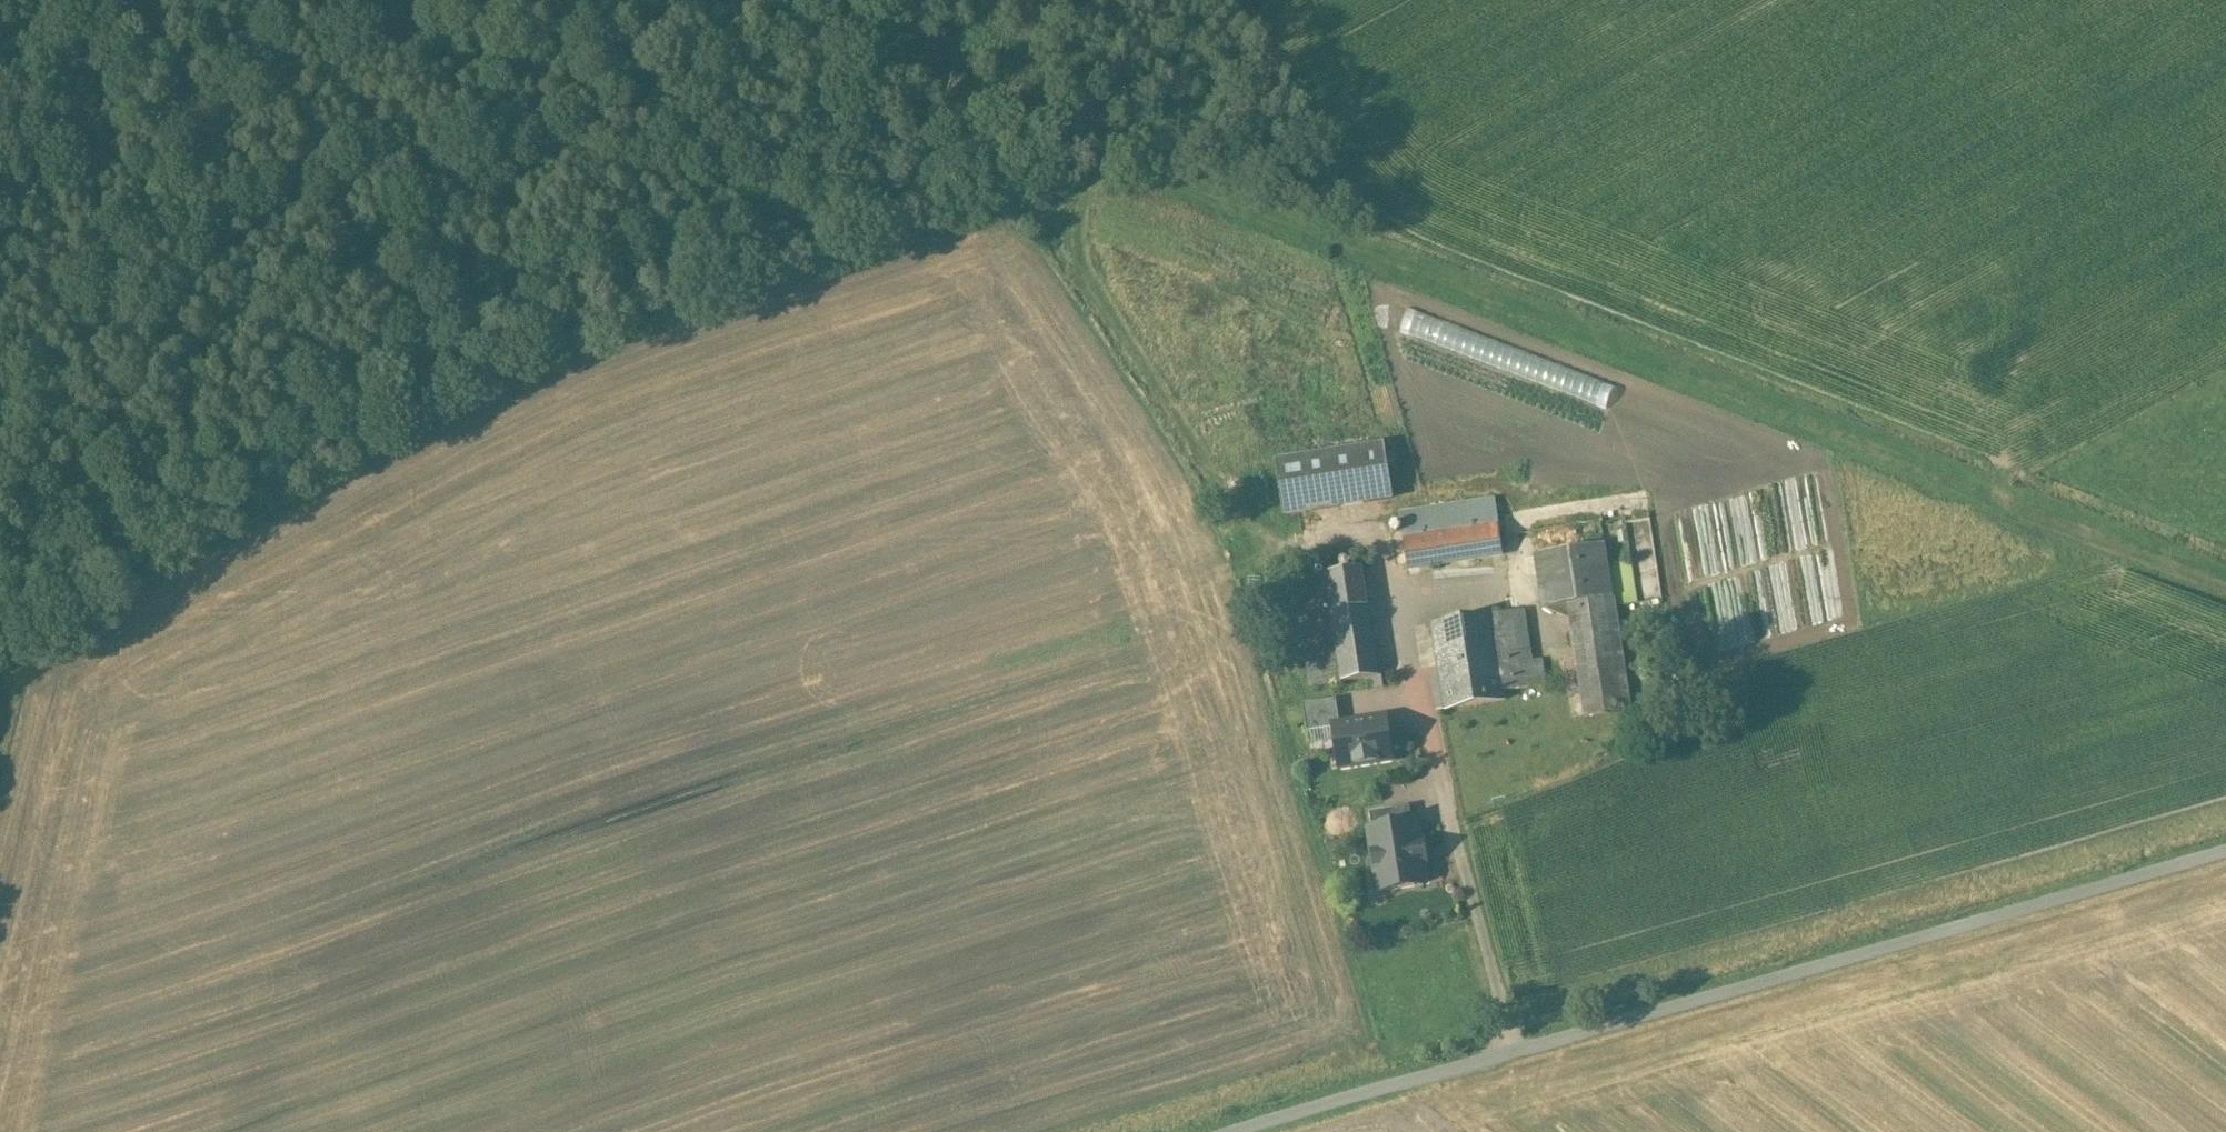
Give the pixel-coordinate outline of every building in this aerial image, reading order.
[(1383,446),(1278,463),(1286,515),(1391,499),(1383,446)] [(1495,501),(1400,515),(1408,569),(1503,555),(1495,501)] [(1605,545),(1536,555),(1544,608),(1571,620),(1569,603),(1613,597),(1605,545)] [(1360,569),(1295,580),(1312,687),(1376,677),(1360,569)] [(1613,597),(1569,603),(1571,620),(1586,716),(1625,710),(1611,620),(1616,619),(1613,597)] [(1523,611),(1433,625),(1441,675),(1431,676),(1433,691),(1443,690),(1453,753),(1512,744),(1504,692),(1545,686),(1541,661),(1531,662),(1523,611)] [(1341,698),(1308,702),(1310,728),(1333,725),(1338,770),(1398,763),(1393,716),(1343,722),(1341,698)] [(1410,806),(1370,813),(1373,830),(1412,823),(1410,806)] [(1373,830),(1369,830),(1376,873),(1383,872),(1386,891),(1425,884),(1422,866),(1426,865),(1422,841),(1418,841),(1415,823),(1412,823),(1373,830)]
